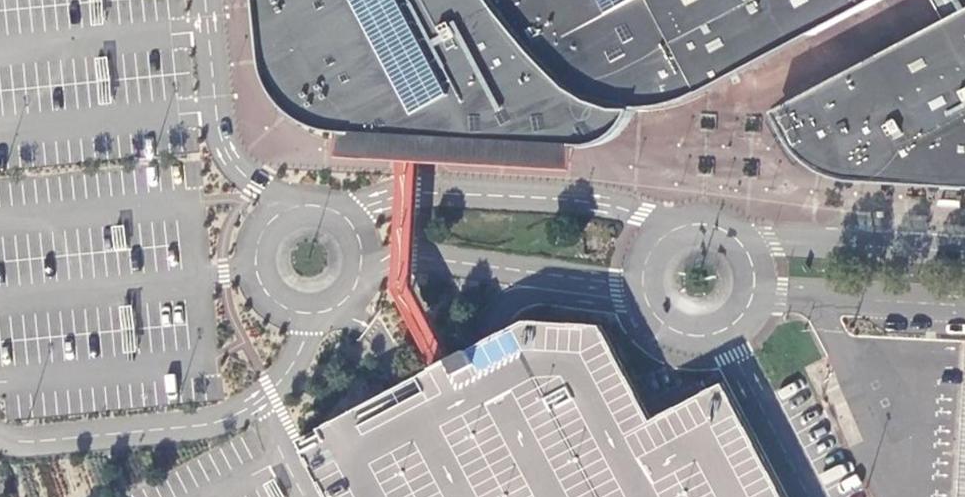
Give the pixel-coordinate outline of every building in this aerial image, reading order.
[(273,69),(275,76),(280,89),(284,97),(288,103),(297,113),(303,118),(307,121),(320,129),(325,131),(330,133),(345,137),(364,139),(399,139),(407,140),(409,145),(412,150),(414,152),(419,153),(422,154),(428,152),(431,150),(433,148),(435,144),(435,142),(587,150),(598,150),(609,148),(619,143),(627,137),(634,130),(640,120),(644,111),(651,111),(673,107),(692,101),(719,90),(887,0),(266,0),(273,69)] [(952,21),(788,109),(800,129),(808,142),(816,153),(820,155),(825,159),(833,164),(845,171),(859,173),(964,182),(964,4),(963,0),(940,0),(952,21)] [(421,162),(403,160),(395,288),(438,371),(452,357),(414,287),(421,162)] [(310,440),(341,496),(797,496),(748,408),(734,381),(663,420),(640,376),(612,324),(535,319),(494,341),(451,364),(438,371),(409,387),(310,440)]
